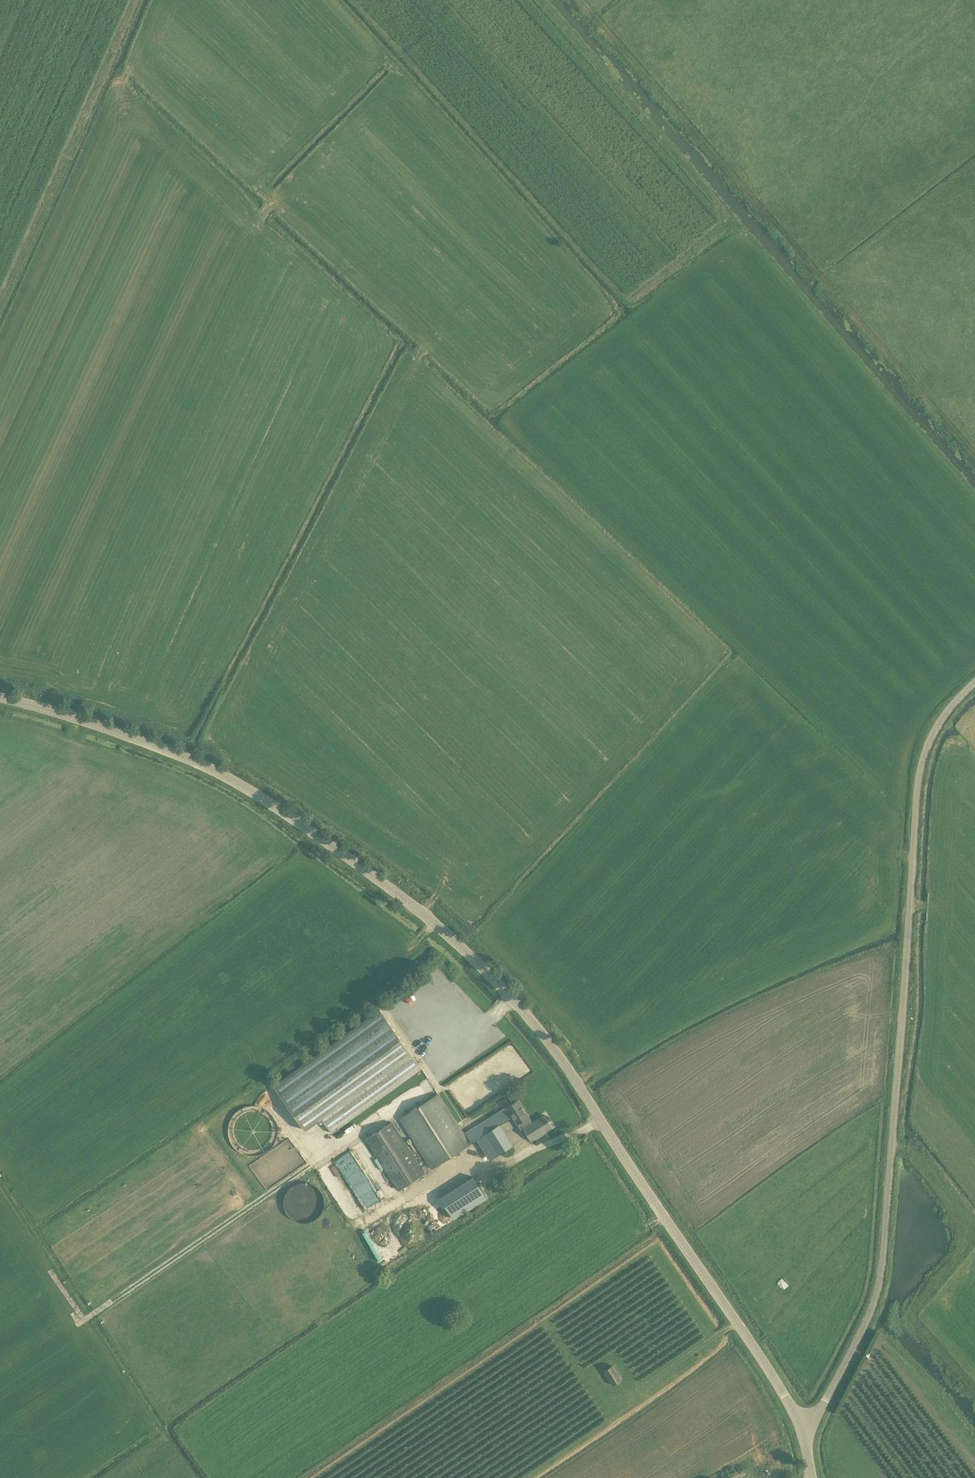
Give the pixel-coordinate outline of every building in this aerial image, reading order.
[(290,1074),(273,1086),(305,1130),(321,1118),(332,1132),(422,1068),(380,1009),(290,1074)] [(471,1144),(439,1093),(399,1118),(431,1169),(471,1144)] [(529,1116),(518,1099),(507,1107),(465,1132),(471,1143),(477,1140),(489,1160),(513,1145),(500,1124),(512,1116),(517,1124),(529,1116)] [(238,1154),(274,1152),(271,1107),(228,1110),(230,1144),(238,1144),(238,1154)] [(552,1126),(545,1115),(524,1128),(532,1141),(539,1137),(537,1135),(552,1126)] [(392,1121),(365,1138),(398,1190),(425,1173),(392,1121)] [(349,1210),(360,1203),(335,1163),(323,1171),(349,1210)] [(474,1176),(447,1193),(460,1214),(487,1197),(474,1176)] [(289,1185),(288,1211),(316,1213),(317,1186),(289,1185)] [(783,1276),(777,1282),(784,1289),(789,1282),(783,1276)] [(622,1379),(613,1365),(604,1370),(613,1385),(622,1379)]
